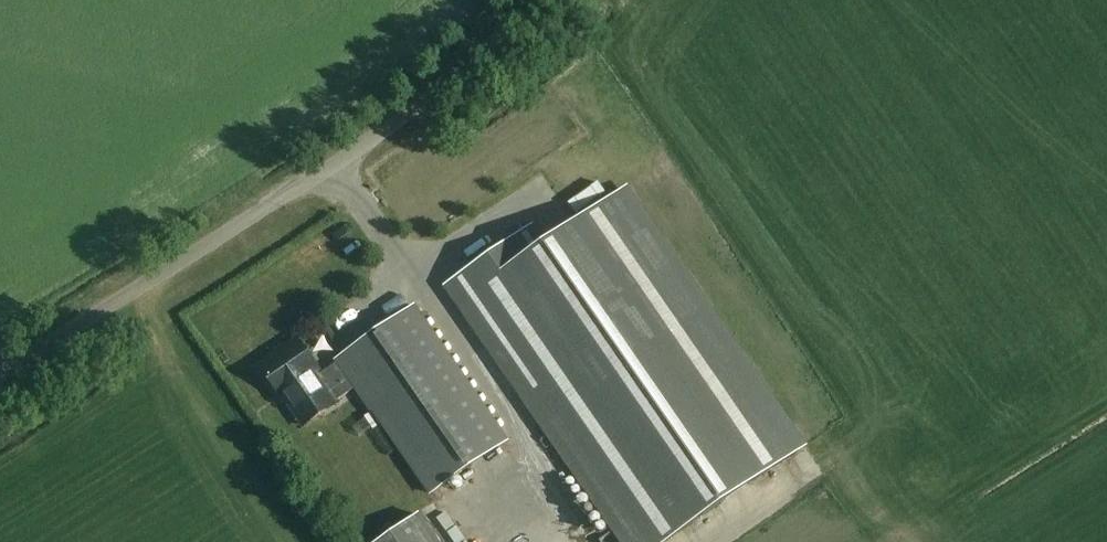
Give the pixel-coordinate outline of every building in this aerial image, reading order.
[(619,541),(666,541),(805,446),(627,188),(546,244),(534,225),(444,287),(619,541)] [(299,339),(260,366),(301,426),(355,389),(371,412),(373,411),(431,494),(508,441),(415,307),(336,362),(337,364),(322,374),(299,339)] [(420,516),(382,541),(438,541),(420,516)]
